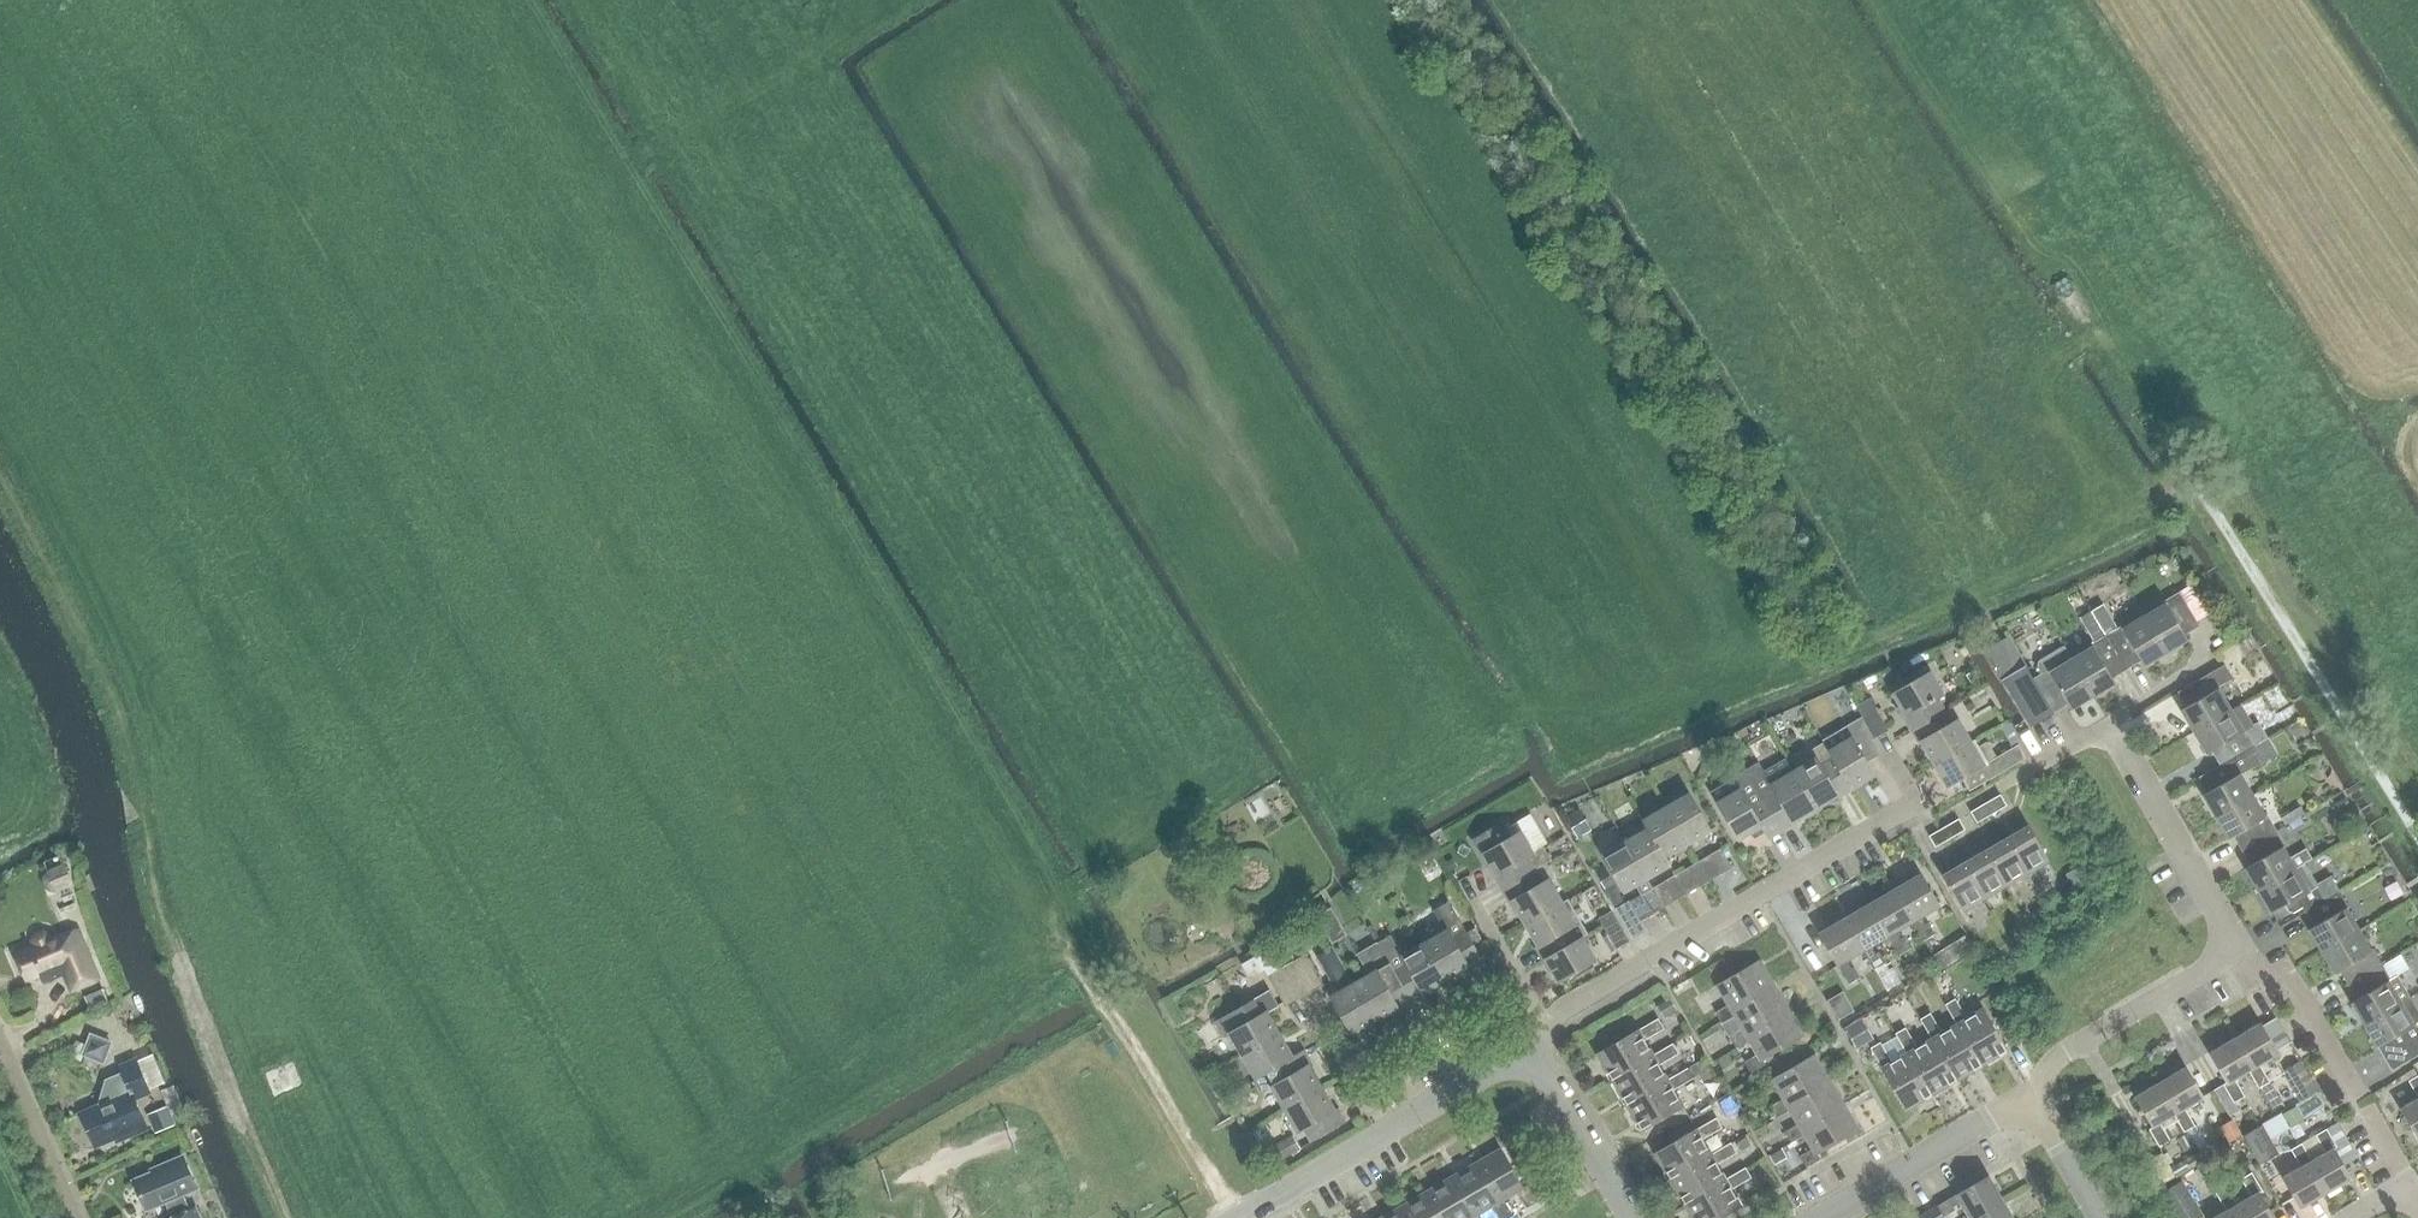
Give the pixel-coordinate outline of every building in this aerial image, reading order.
[(2164,604),(2144,615),(2167,653),(2188,640),(2182,630),(2197,622),(2178,592),(2162,601),(2164,604)] [(2119,627),(2106,635),(2125,665),(2139,657),(2145,666),(2167,653),(2144,615),(2138,606),(2116,620),(2119,627)] [(2101,625),(2091,609),(2079,616),(2094,642),(2090,644),(2092,647),(2071,659),(2094,697),(2116,683),(2110,674),(2125,665),(2106,635),(2101,625)] [(2025,683),(2019,672),(2004,681),(2029,722),(2066,700),(2072,710),(2094,697),(2071,659),(2063,645),(2038,662),(2040,665),(2036,667),(2041,674),(2025,683)] [(2180,709),(2193,731),(2230,709),(2219,690),(2231,683),(2222,666),(2181,690),(2189,704),(2180,709)] [(1903,718),(1910,730),(1944,710),(1937,698),(1943,695),(1929,671),(1892,693),(1906,716),(1903,718)] [(1863,716),(1863,715),(1875,736),(1888,728),(1870,697),(1856,705),(1863,716)] [(2215,748),(2224,763),(2266,738),(2257,723),(2253,726),(2241,704),(2231,710),(2230,709),(2193,731),(2206,753),(2215,748)] [(1952,722),(1944,710),(1910,730),(1917,742),(1920,740),(1934,763),(1971,742),(1957,719),(1952,722)] [(1845,726),(1823,739),(1850,786),(1874,773),(1866,759),(1878,752),(1870,738),(1875,736),(1863,715),(1863,716),(1845,726)] [(2203,795),(2216,817),(2252,796),(2240,775),(2264,761),(2256,747),(2267,740),(2266,738),(2224,763),(2232,777),(2203,795)] [(1812,759),(1794,770),(1815,807),(1839,793),(1840,796),(1852,789),(1850,786),(1823,739),(1822,740),(1823,742),(1807,751),(1812,759)] [(1948,786),(1984,765),(1971,742),(1934,763),(1948,786)] [(2017,745),(1996,757),(1984,765),(1991,778),(2025,758),(2017,745)] [(1758,762),(1746,769),(1781,830),(1794,823),(1792,820),(1815,807),(1794,770),(1787,758),(1764,771),(1758,762)] [(1781,830),(1746,769),(1731,777),(1732,779),(1711,791),(1739,839),(1763,826),(1769,837),(1781,830)] [(1689,793),(1666,807),(1688,843),(1711,830),(1689,793)] [(2000,795),(1985,803),(1991,814),(2006,805),(2000,795)] [(2237,834),(2246,849),(2276,831),(2266,815),(2264,817),(2252,796),(2216,817),(2229,839),(2237,834)] [(1977,822),(1991,814),(1985,803),(1970,812),(1977,822)] [(2300,806),(2280,817),(2285,825),(2304,814),(2300,806)] [(1648,829),(1665,857),(1688,843),(1666,807),(1643,820),(1648,828),(1648,829)] [(1964,830),(1958,819),(1943,827),(1950,838),(1964,830)] [(1521,832),(1511,838),(1502,823),(1473,840),(1482,856),(1485,854),(1497,876),(1495,878),(1502,890),(1537,870),(1536,868),(1551,860),(1544,847),(1533,853),(1521,832)] [(2027,875),(2048,863),(2027,826),(2006,839),(2027,875)] [(1950,838),(1943,827),(1929,836),(1935,847),(1950,838)] [(1665,857),(1648,829),(1625,842),(1647,878),(1669,865),(1665,857)] [(2246,869),(2259,891),(2304,864),(2304,863),(2311,858),(2305,848),(2291,857),(2276,831),(2246,849),(2255,864),(2246,869)] [(2006,839),(1985,851),(2006,887),(2027,875),(2006,839)] [(1647,878),(1625,842),(1603,855),(1624,892),(1636,885),(1643,896),(1645,895),(1654,889),(1647,878)] [(1721,850),(1712,855),(1723,874),(1732,868),(1721,850)] [(1964,863),(1985,899),(2006,887),(1985,851),(1964,863)] [(1710,882),(1699,863),(1690,868),(1701,887),(1710,882)] [(1964,912),(1985,899),(1964,863),(1943,875),(1964,912)] [(1562,903),(1561,902),(1548,879),(1554,876),(1547,864),(1537,870),(1502,890),(1509,903),(1512,901),(1525,924),(1562,903)] [(2302,907),(2305,913),(2339,893),(2330,877),(2317,885),(2304,864),(2259,891),(2272,913),(2285,905),(2288,911),(2293,912),(2302,907)] [(1604,866),(1595,871),(1605,889),(1614,884),(1604,866)] [(47,892),(53,895),(68,888),(60,868),(44,874),(42,881),(43,887),(47,892)] [(1939,906),(1920,874),(1895,889),(1913,921),(1924,940),(1934,934),(1928,923),(1925,925),(1920,917),(1939,906)] [(1687,895),(1676,876),(1667,882),(1678,900),(1687,895)] [(1665,908),(1654,889),(1645,895),(1656,913),(1665,908)] [(1903,938),(1900,939),(1895,931),(1913,921),(1895,889),(1870,904),(1888,935),(1888,936),(1899,954),(1909,948),(1903,938)] [(2309,930),(2321,952),(2358,930),(2347,910),(2348,909),(2339,893),(2305,913),(2313,927),(2309,930)] [(1543,960),(1546,959),(1582,937),(1588,934),(1567,899),(1561,902),(1562,903),(1525,924),(1538,946),(1536,948),(1543,960)] [(1633,939),(1646,931),(1629,902),(1616,910),(1633,939)] [(1434,911),(1445,931),(1424,943),(1445,979),(1468,966),(1470,969),(1482,961),(1475,949),(1466,933),(1449,903),(1434,911)] [(1875,954),(1870,946),(1888,936),(1888,935),(1870,904),(1845,918),(1863,950),(1874,969),(1884,963),(1878,952),(1875,954)] [(1331,907),(1316,916),(1332,944),(1347,935),(1331,907)] [(1612,912),(1600,919),(1617,949),(1629,942),(1612,912)] [(1859,977),(1853,967),(1850,968),(1846,960),(1863,950),(1845,918),(1820,933),(1849,983),(1859,977)] [(1475,927),(1466,933),(1475,949),(1484,943),(1475,927)] [(51,935),(49,932),(48,931),(45,930),(41,930),(38,931),(35,932),(33,935),(32,938),(32,944),(33,947),(17,953),(28,980),(41,975),(44,982),(65,973),(72,990),(97,979),(77,929),(53,939),(51,935)] [(2343,968),(2352,982),(2381,965),(2372,950),(2371,951),(2358,930),(2321,952),(2334,973),(2343,968)] [(1390,935),(1377,943),(1410,1002),(1424,995),(1422,992),(1445,979),(1424,943),(1402,955),(1390,935)] [(1546,959),(1559,982),(1566,978),(1574,974),(1596,961),(1582,937),(1546,959)] [(1964,953),(1955,939),(1932,953),(1941,968),(1964,953)] [(1368,975),(1353,983),(1374,1020),(1398,1006),(1399,1009),(1410,1002),(1377,943),(1376,942),(1356,954),(1368,975)] [(1332,946),(1316,956),(1329,978),(1345,968),(1332,946)] [(1293,962),(1310,992),(1323,984),(1305,955),(1293,962)] [(1721,1021),(1734,1013),(1731,1008),(1772,983),(1758,958),(1716,982),(1728,1001),(1714,1009),(1721,1021)] [(1280,969),(1298,999),(1310,992),(1293,962),(1280,969)] [(2350,1002),(2363,1025),(2410,997),(2396,974),(2389,978),(2381,965),(2352,982),(2360,997),(2350,1002)] [(1285,1007),(1298,999),(1280,969),(1267,976),(1285,1007)] [(1574,974),(1566,978),(1572,989),(1580,985),(1574,974)] [(1374,1020),(1353,983),(1330,996),(1351,1033),(1374,1020)] [(1735,1046),(1749,1038),(1746,1033),(1786,1008),(1772,983),(1731,1008),(1734,1013),(1742,1027),(1728,1035),(1735,1046)] [(1279,1035),(1266,1013),(1278,1006),(1269,990),(1252,1000),(1215,1021),(1224,1036),(1229,1033),(1242,1056),(1279,1035)] [(2363,1025),(2390,1070),(2417,1054),(2417,1029),(2415,1024),(2417,1022),(2417,1011),(2410,997),(2363,1025)] [(1670,998),(1657,1006),(1664,1018),(1677,1010),(1670,998)] [(1946,1004),(1957,1024),(1981,1066),(2007,1051),(1983,1009),(1967,1018),(1956,998),(1946,1004)] [(1848,1000),(1832,1009),(1838,1020),(1854,1011),(1848,1000)] [(1802,1034),(1790,1014),(1786,1008),(1746,1033),(1749,1038),(1757,1052),(1743,1060),(1749,1071),(1764,1063),(1761,1058),(1802,1034)] [(1920,1019),(1932,1039),(1955,1081),(1981,1066),(1957,1024),(1941,1033),(1930,1013),(1920,1019)] [(1597,1054),(1612,1079),(1653,1054),(1644,1039),(1663,1028),(1657,1018),(1597,1054)] [(2259,1024),(2235,1038),(2254,1070),(2250,1072),(2260,1089),(2270,1083),(2260,1066),(2278,1056),(2259,1024)] [(1896,1034),(1907,1053),(1931,1095),(1955,1081),(1932,1039),(1916,1048),(1905,1028),(1896,1034)] [(104,1064),(113,1041),(90,1032),(81,1055),(104,1064)] [(1242,1056),(1256,1079),(1270,1071),(1269,1070),(1292,1057),(1279,1035),(1242,1056)] [(2254,1070),(2235,1038),(2207,1055),(2225,1085),(2215,1091),(2230,1116),(2238,1111),(2234,1104),(2244,1098),(2235,1082),(2250,1072),(2254,1070)] [(1931,1095),(1907,1053),(1892,1062),(1881,1042),(1870,1048),(1906,1109),(1931,1095)] [(1612,1079),(1626,1104),(1667,1079),(1658,1064),(1677,1053),(1672,1043),(1653,1054),(1612,1079)] [(1271,1087),(1284,1110),(1321,1089),(1307,1065),(1310,1063),(1303,1051),(1292,1057),(1269,1070),(1270,1071),(1256,1079),(1263,1092),(1271,1087)] [(1776,1116),(1789,1108),(1786,1103),(1827,1078),(1812,1053),(1772,1077),(1783,1097),(1770,1105),(1776,1116)] [(1667,1079),(1626,1104),(1641,1129),(1682,1105),(1673,1090),(1692,1078),(1708,1068),(1703,1059),(1686,1068),(1667,1079)] [(2300,1061),(2281,1072),(2299,1101),(2317,1090),(2300,1061)] [(119,1088),(104,1085),(99,1103),(81,1111),(96,1144),(114,1136),(117,1141),(148,1127),(137,1101),(152,1094),(140,1066),(122,1074),(124,1080),(121,1081),(119,1088)] [(2186,1067),(2159,1083),(2177,1114),(2174,1116),(2184,1133),(2194,1127),(2185,1110),(2205,1098),(2186,1067)] [(2409,1082),(2417,1098),(2399,1109),(2417,1141),(2417,1140),(2417,1077),(2409,1082)] [(1791,1140),(1804,1132),(1801,1127),(1842,1102),(1827,1078),(1786,1103),(1789,1108),(1798,1121),(1784,1129),(1791,1140)] [(2160,1124),(2174,1116),(2177,1114),(2159,1083),(2135,1097),(2153,1128),(2150,1130),(2160,1147),(2169,1141),(2160,1124)] [(1321,1089),(1284,1110),(1298,1133),(1304,1129),(1311,1142),(1344,1123),(1336,1110),(1334,1111),(1321,1089)] [(1857,1128),(1844,1107),(1842,1102),(1801,1127),(1804,1132),(1812,1146),(1799,1154),(1805,1165),(1819,1157),(1816,1152),(1857,1128)] [(167,1106),(147,1114),(155,1133),(175,1124),(167,1106)] [(2302,1119),(2295,1106),(2283,1113),(2290,1126),(2302,1119)] [(1655,1153),(1670,1179),(1711,1153),(1702,1138),(1721,1127),(1715,1117),(1655,1153)] [(2235,1120),(2221,1128),(2231,1144),(2243,1136),(2244,1136),(2235,1120)] [(2244,1136),(2243,1136),(2260,1165),(2278,1154),(2262,1125),(2244,1136)] [(2312,1160),(2310,1162),(2327,1193),(2352,1178),(2334,1149),(2337,1147),(2327,1130),(2317,1135),(2327,1152),(2315,1159),(2312,1160)] [(1299,1149),(1292,1137),(1281,1143),(1287,1155),(1299,1149)] [(1670,1179),(1684,1202),(1725,1177),(1717,1163),(1735,1152),(1730,1142),(1711,1153),(1670,1179)] [(2312,1160),(2303,1144),(2293,1150),(2302,1165),(2281,1178),(2299,1209),(2327,1193),(2310,1162),(2312,1160)] [(1774,1163),(1787,1155),(1781,1146),(1768,1153),(1774,1163)] [(1499,1148),(1479,1160),(1474,1162),(1497,1202),(1502,1199),(1517,1190),(1527,1206),(1537,1200),(1528,1183),(1522,1187),(1499,1148)] [(2171,1167),(2178,1177),(2202,1162),(2195,1150),(2182,1157),(2184,1160),(2171,1167)] [(2143,1164),(2157,1188),(2176,1177),(2162,1153),(2143,1164)] [(164,1201),(172,1217),(169,1217),(200,1217),(195,1206),(189,1209),(182,1193),(195,1187),(181,1158),(134,1180),(147,1209),(164,1201)] [(1502,1199),(1497,1202),(1474,1162),(1450,1177),(1472,1217),(1478,1214),(1492,1205),(1500,1217),(1506,1217),(1512,1215),(1502,1199)] [(1684,1202),(1693,1217),(1716,1217),(1740,1204),(1731,1188),(1750,1176),(1744,1166),(1725,1177),(1684,1202)] [(2237,1203),(2234,1205),(2241,1217),(2273,1217),(2258,1192),(2261,1191),(2251,1173),(2242,1178),(2252,1195),(2237,1203)] [(2001,1200),(1987,1175),(1937,1205),(1943,1216),(1954,1209),(1952,1206),(1960,1201),(1969,1217),(1971,1217),(2001,1200)] [(1478,1214),(1472,1217),(1450,1177),(1425,1191),(1440,1217),(1480,1217),(1478,1214)] [(2202,1216),(2181,1181),(2160,1194),(2175,1217),(2199,1217),(2202,1216)] [(2234,1205),(2237,1203),(2227,1187),(2216,1193),(2226,1210),(2212,1217),(2241,1217),(2234,1205)] [(1425,1191),(1400,1206),(1407,1217),(1440,1217),(1425,1191)] [(2001,1200),(1971,1217),(2012,1217),(2001,1200)] [(1400,1206),(1380,1217),(1407,1217),(1400,1206)]
